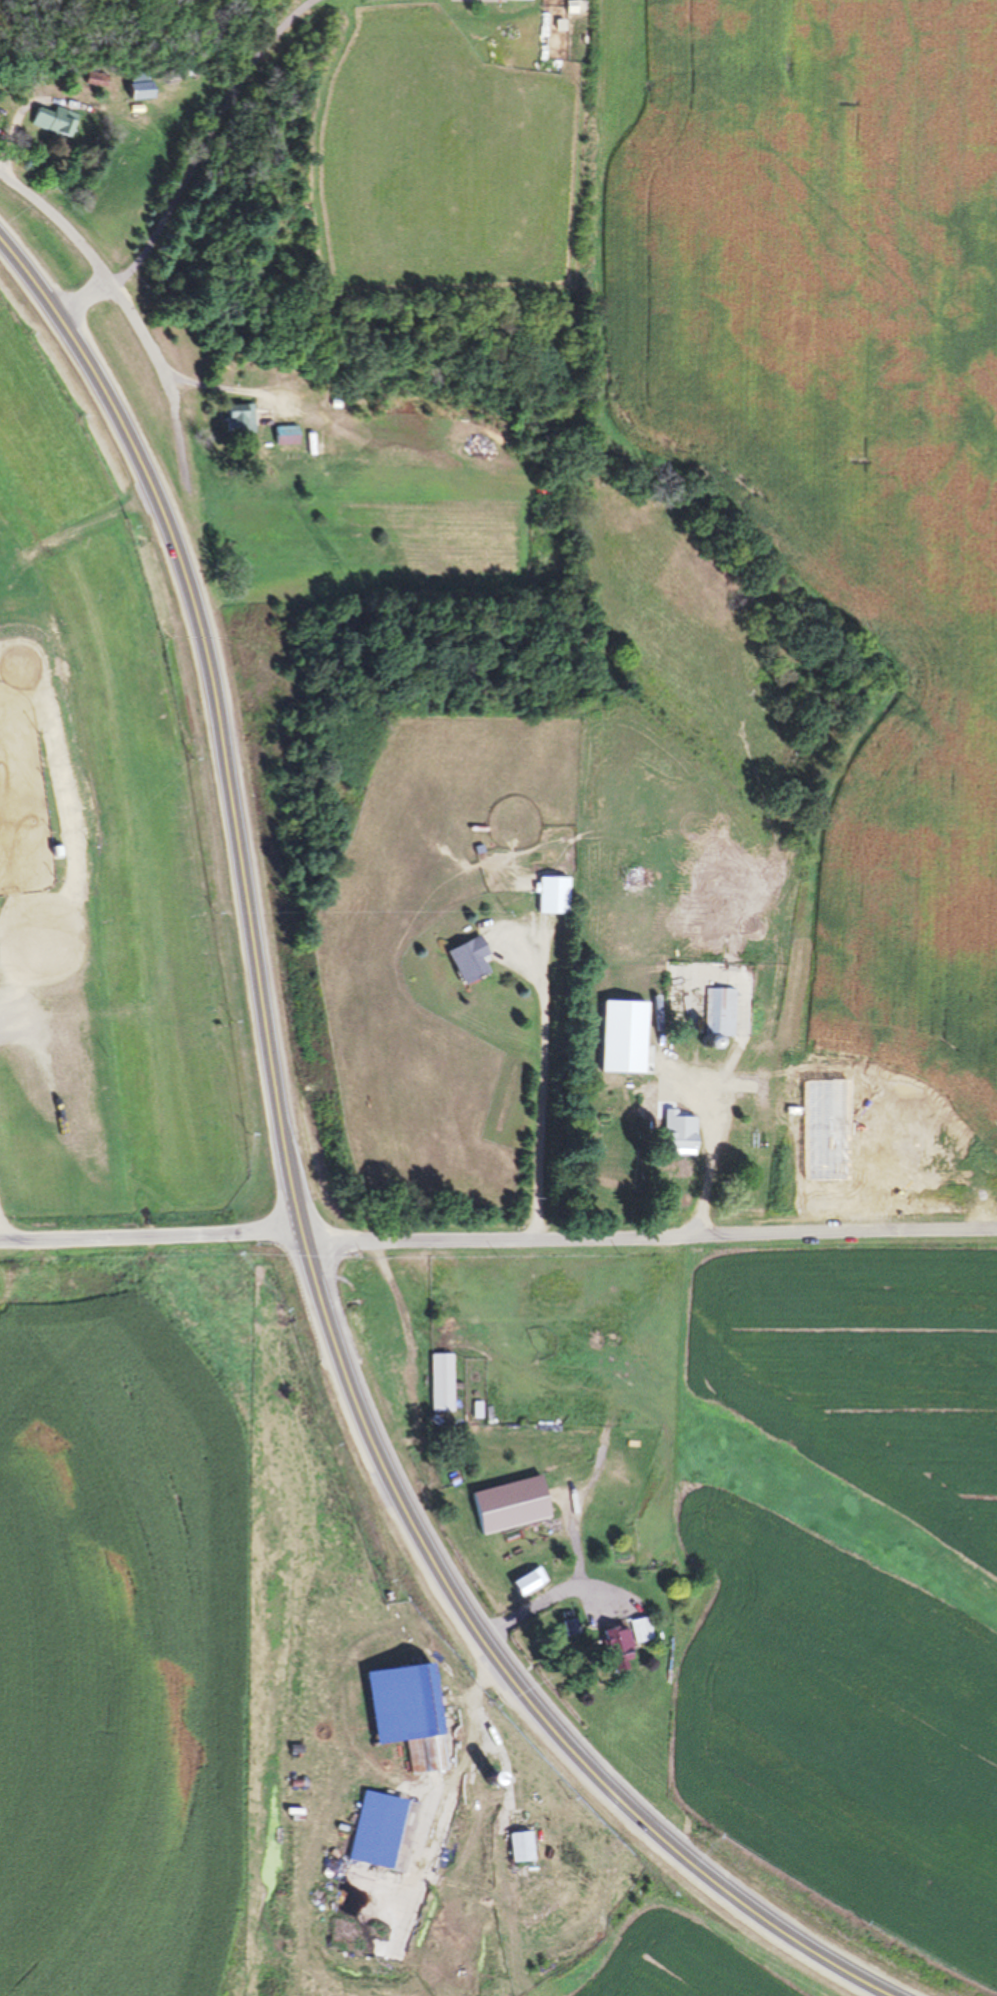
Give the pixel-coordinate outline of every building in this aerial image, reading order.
[(85,79),(99,88),(105,80),(90,71),(85,79)] [(129,99),(151,98),(150,81),(128,83),(129,99)] [(79,115),(57,105),(54,112),(39,106),(31,123),(68,140),(79,115)] [(253,403),(228,403),(228,433),(253,433),(253,403)] [(296,426),(280,427),(280,437),(297,437),(296,426)] [(568,877),(538,877),(538,913),(568,913),(568,877)] [(486,980),(486,942),(453,942),(453,980),(486,980)] [(707,1035),(734,1035),(734,989),(707,989),(707,1035)] [(634,1074),(655,1075),(655,1060),(635,1059),(634,1074)] [(695,1147),(695,1123),(667,1123),(667,1147),(695,1147)] [(454,1354),(432,1354),(432,1412),(454,1412),(454,1354)] [(548,1517),(537,1473),(468,1489),(478,1533),(548,1517)] [(516,1593),(545,1583),(539,1567),(510,1578),(516,1593)] [(653,1638),(646,1615),(629,1620),(635,1643),(653,1638)] [(631,1656),(622,1627),(594,1635),(601,1659),(610,1656),(612,1662),(631,1656)] [(413,1735),(406,1736),(410,1773),(448,1768),(442,1722),(456,1720),(454,1708),(439,1710),(433,1660),(405,1663),(413,1735)] [(348,1860),(371,1864),(386,1793),(363,1789),(348,1860)] [(511,1861),(534,1860),(532,1830),(510,1831),(511,1861)]
